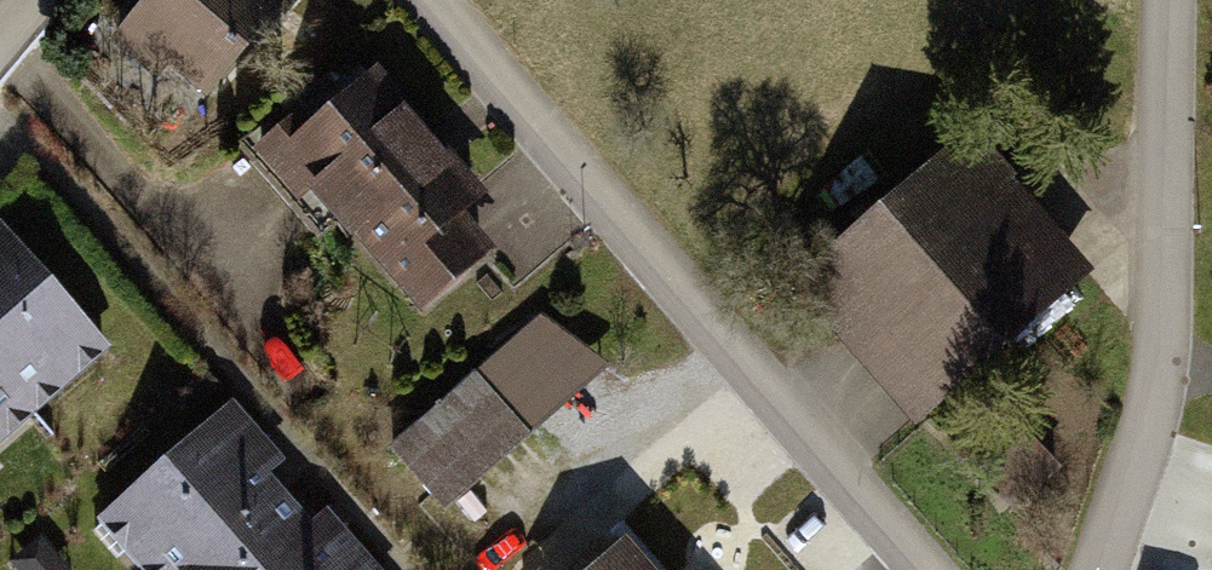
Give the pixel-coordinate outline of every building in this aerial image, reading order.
[(128,36),(220,108),(305,0),(157,0),(128,36)] [(516,204),(390,58),(276,155),(316,202),(338,183),(446,309),(510,254),(487,228),(516,204)] [(1111,283),(986,134),(812,279),(938,428),(1111,283)] [(0,222),(0,458),(127,350),(10,213),(0,222)] [(556,430),(496,369),(410,453),(470,514),(556,430)] [(115,520),(159,569),(378,569),(241,411),(115,520)] [(610,569),(678,569),(648,536),(610,569)]
